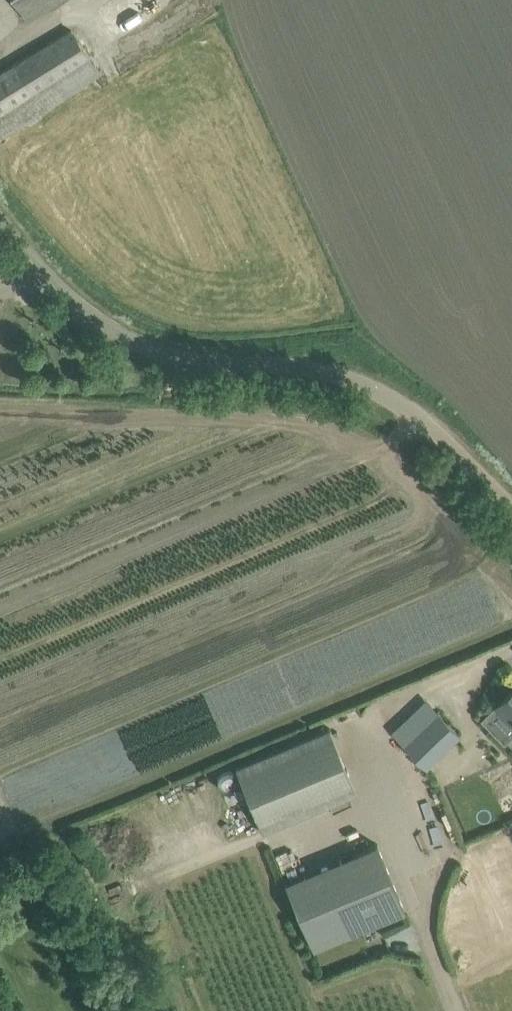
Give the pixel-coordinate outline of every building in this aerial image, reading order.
[(30,21),(60,0),(16,0),(30,21)] [(3,135),(64,98),(100,75),(71,28),(0,72),(0,137),(3,135)] [(511,722),(511,689),(496,705),(511,722)] [(401,744),(425,769),(462,732),(438,708),(401,744)] [(237,767),(263,831),(356,793),(330,728),(237,767)] [(231,765),(215,771),(225,795),(241,788),(231,765)] [(286,880),(314,949),(404,912),(376,843),(286,880)]
